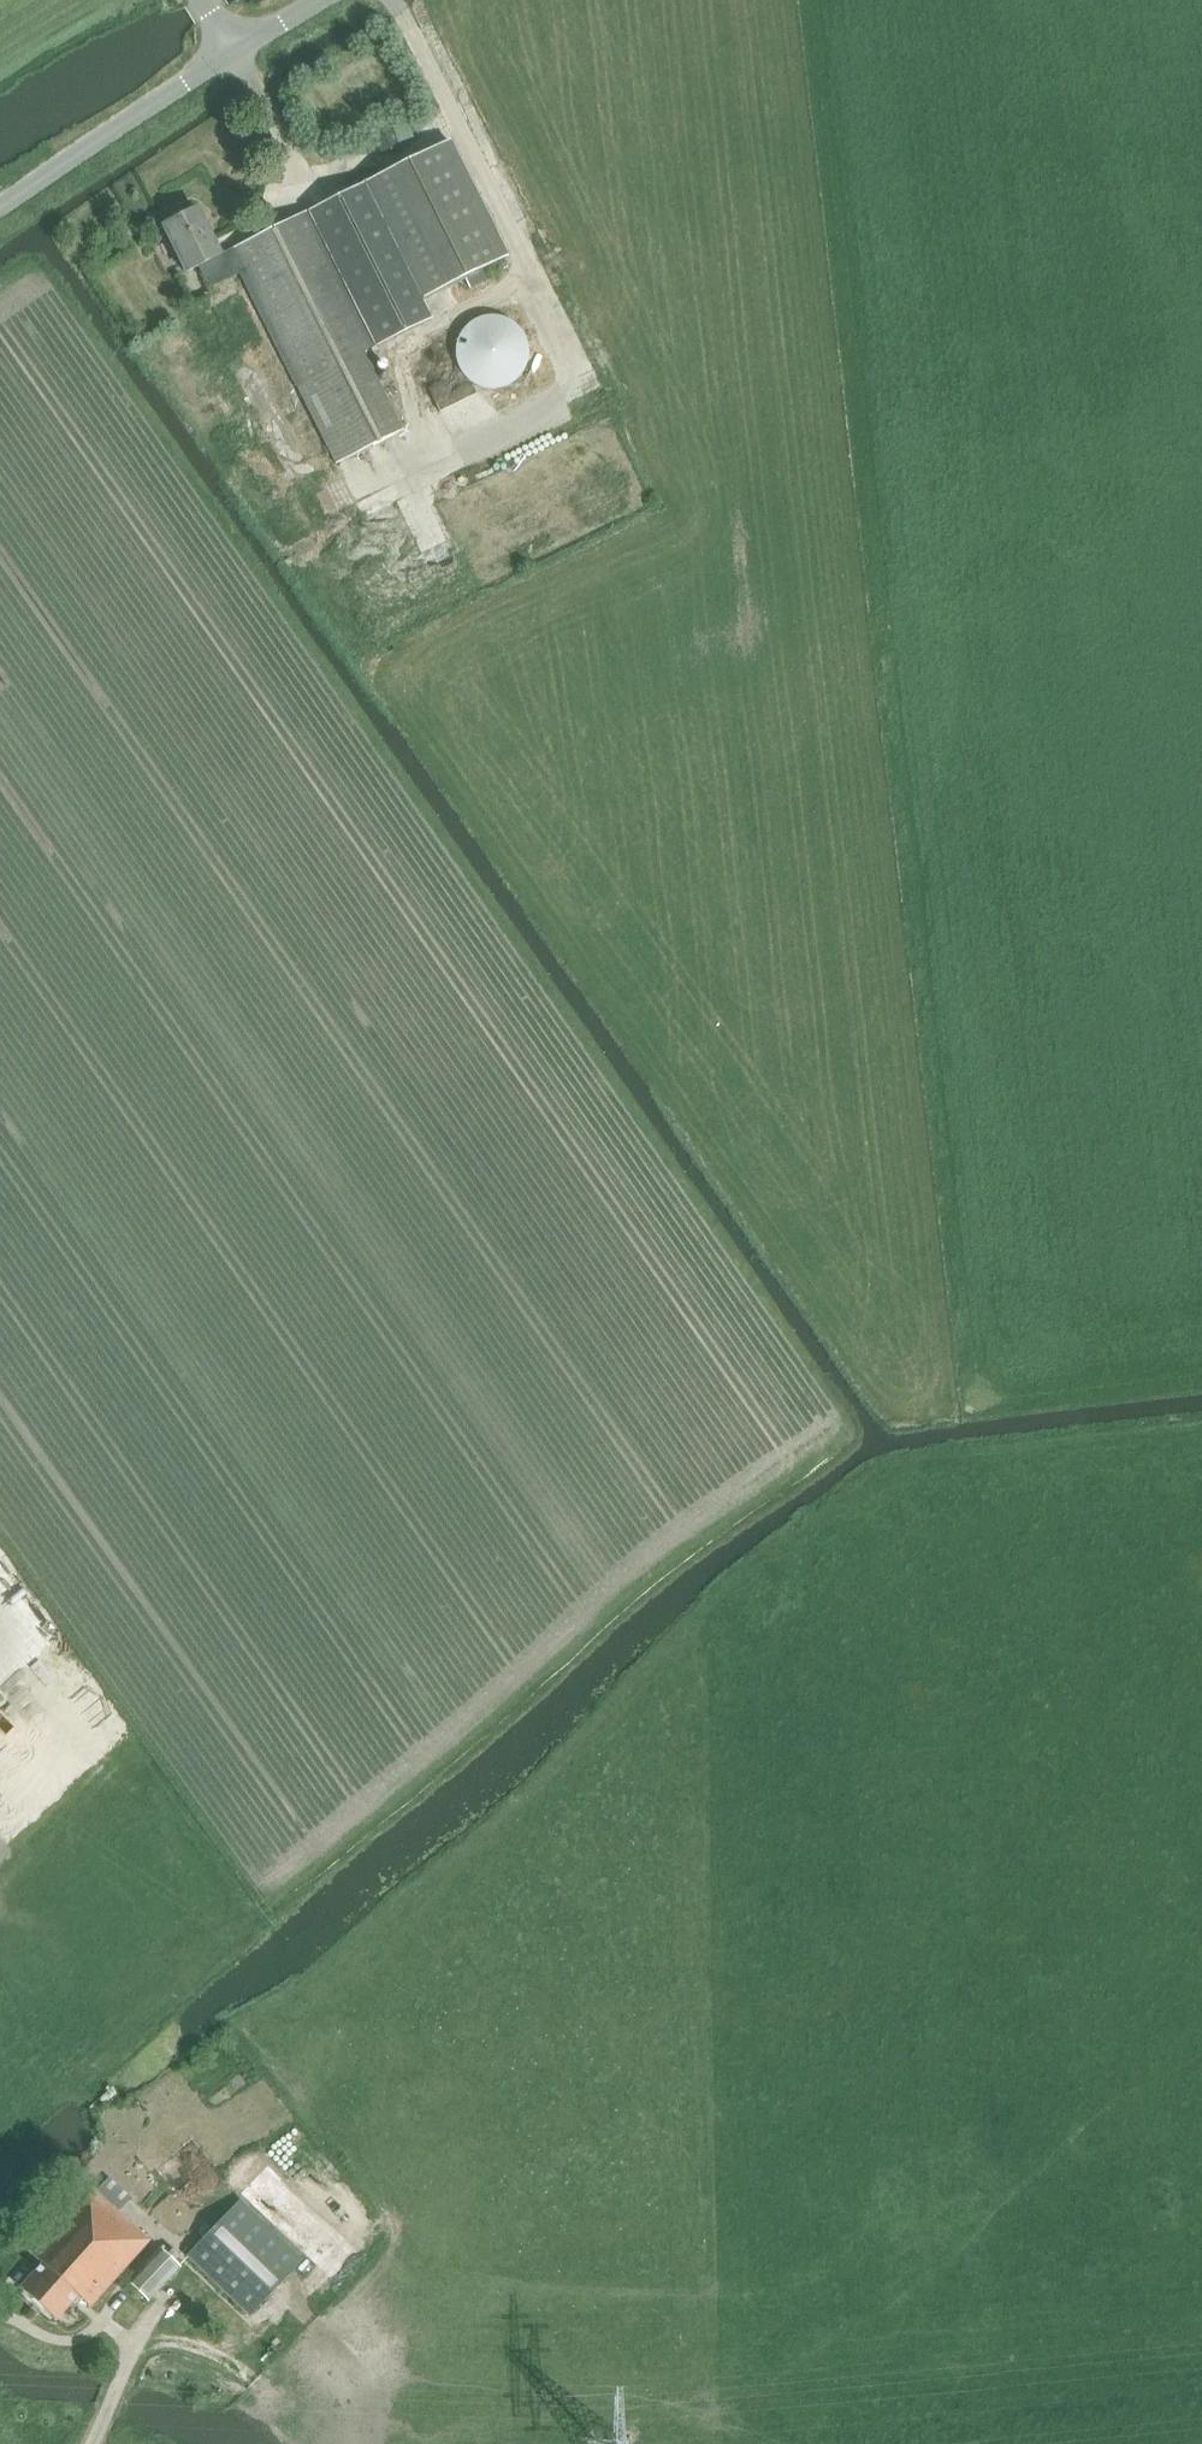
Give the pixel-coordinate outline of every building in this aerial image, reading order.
[(363,184),(234,249),(244,270),(300,384),(296,386),(336,467),(404,433),(364,353),(430,320),(421,300),(496,263),(439,147),(363,184)] [(200,265),(211,287),(244,270),(234,249),(220,256),(197,209),(193,211),(190,205),(164,218),(167,224),(163,226),(185,272),(200,265)] [(529,356),(529,352),(529,348),(529,345),(528,341),(526,338),(525,334),(523,331),(521,328),(518,325),(515,323),(512,321),(509,319),(505,318),(502,316),(498,316),(494,315),(491,315),(487,316),(483,316),(480,317),(476,319),(473,321),(470,323),(467,325),(465,328),(462,331),(460,334),(459,338),(457,341),(457,345),(456,348),(456,352),(456,356),(457,359),(457,363),(459,367),(460,370),(462,373),(465,376),(467,379),(470,381),(473,383),(476,385),(480,387),(483,388),(487,388),(491,389),(494,389),(498,389),(502,388),(505,387),(509,385),(512,383),(515,381),(518,379),(521,376),(523,373),(525,370),(526,367),(528,363),(529,359),(529,356)] [(132,2197),(109,2177),(95,2193),(87,2185),(27,2250),(39,2262),(18,2286),(20,2288),(17,2292),(47,2319),(52,2316),(54,2318),(75,2295),(87,2306),(147,2241),(117,2213),(132,2197)] [(186,2256),(250,2316),(304,2259),(241,2199),(186,2256)] [(147,2301),(177,2270),(156,2250),(126,2281),(147,2301)]
